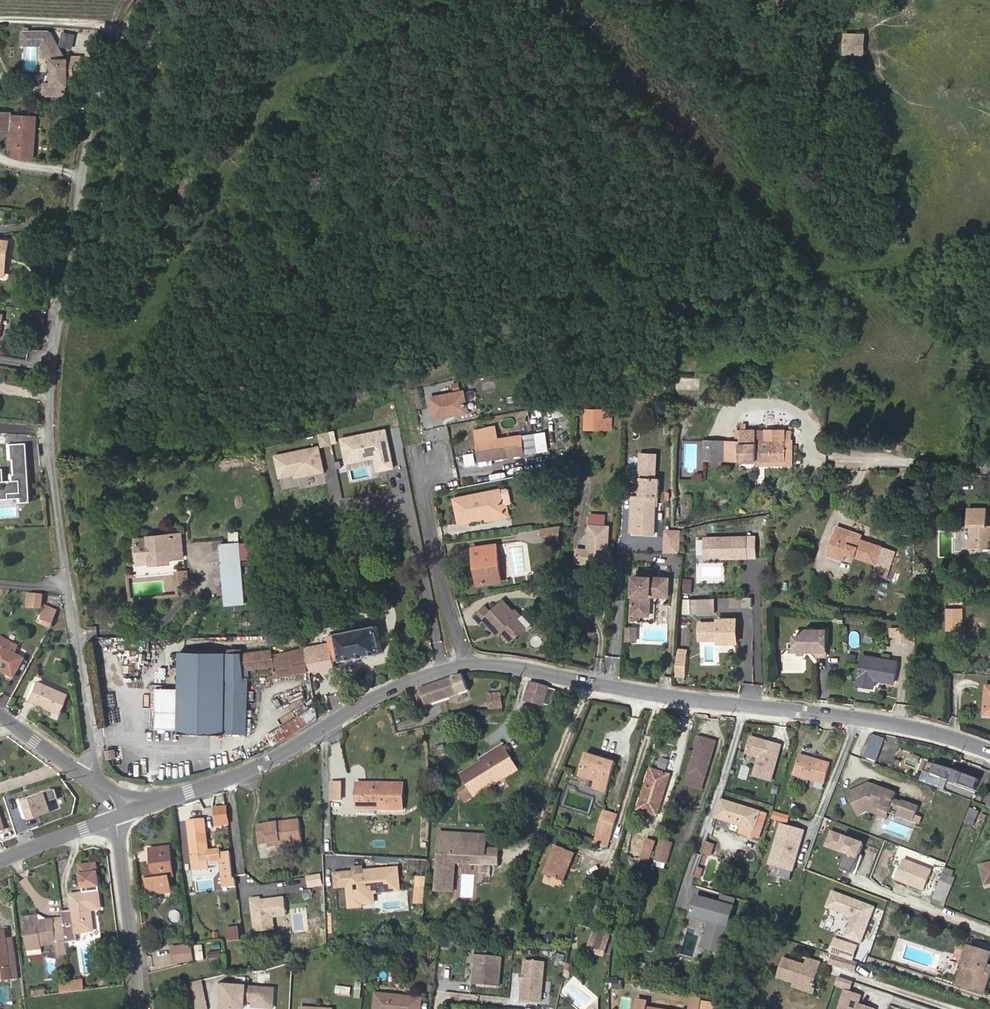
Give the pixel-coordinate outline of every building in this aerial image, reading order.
[(82,71),(81,57),(65,57),(50,31),(22,31),(22,46),(42,46),(50,60),(50,69),(53,69),(53,84),(50,84),(50,95),(66,95),(66,86),(69,86),(69,76),(69,71),(74,71),(82,71)] [(846,54),(868,55),(868,32),(846,32),(846,54)] [(11,116),(11,113),(0,112),(0,129),(11,130),(11,116)] [(34,158),(37,117),(16,116),(15,149),(15,156),(34,158)] [(4,256),(8,257),(10,241),(0,240),(0,276),(1,276),(4,256)] [(652,393),(652,379),(641,379),(642,393),(652,393)] [(451,412),(467,409),(464,391),(432,398),(436,418),(452,415),(451,412)] [(543,430),(541,423),(546,422),(541,407),(528,410),(534,433),(543,430)] [(604,426),(604,410),(585,410),(585,426),(604,426)] [(611,430),(612,410),(604,410),(604,426),(585,426),(585,429),(611,430)] [(792,457),(792,440),(792,431),(778,431),(778,440),(756,440),(756,431),(756,424),(741,424),(741,430),(740,442),(736,442),(727,441),(726,461),(757,461),(786,461),(786,457),(792,457)] [(398,468),(389,428),(342,438),(347,464),(376,459),(378,472),(398,468)] [(322,445),(322,447),(334,445),(331,431),(319,434),(322,445)] [(778,440),(778,431),(756,431),(756,440),(778,440)] [(526,453),(523,435),(477,442),(479,460),(493,458),(526,453)] [(724,461),(724,441),(705,441),(705,460),(724,461)] [(10,475),(8,475),(8,481),(0,481),(0,499),(16,498),(16,503),(26,502),(22,445),(6,446),(7,462),(9,462),(10,475)] [(322,447),(322,445),(276,454),(281,478),(295,476),(296,479),(327,472),(322,447)] [(659,497),(660,479),(656,479),(658,454),(641,454),(640,478),(642,478),(641,496),(638,496),(636,533),(655,534),(657,496),(659,497)] [(792,466),(792,457),(786,457),(786,461),(757,461),(757,466),(792,466)] [(493,464),(493,458),(479,460),(480,466),(493,464)] [(505,513),(504,505),(507,505),(512,503),(510,490),(507,488),(501,490),(455,499),(460,522),(487,516),(505,513)] [(487,520),(509,516),(507,505),(504,505),(505,513),(487,516),(487,520)] [(987,525),(987,509),(968,509),(968,526),(972,526),(972,549),(989,549),(989,525),(987,525)] [(608,545),(610,526),(605,526),(606,515),(591,514),(588,550),(578,549),(577,563),(607,565),(608,550),(608,545)] [(561,541),(561,525),(542,528),(544,544),(561,541)] [(852,532),(837,527),(828,555),(844,561),(846,554),(877,564),(874,574),(887,578),(897,551),(883,546),(884,543),(863,536),(862,539),(851,535),(852,532)] [(230,531),(229,540),(239,540),(240,531),(230,531)] [(184,557),(182,535),(138,539),(140,560),(152,559),(152,563),(171,561),(171,559),(184,557)] [(759,558),(758,535),(706,536),(707,556),(728,556),(728,559),(759,558)] [(242,573),(239,543),(222,545),(224,575),(242,573)] [(503,581),(498,544),(473,548),(474,556),(477,556),(480,575),(477,576),(478,585),(503,581)] [(188,584),(188,571),(176,572),(177,585),(188,584)] [(244,604),(242,573),(224,575),(227,605),(244,604)] [(673,598),(674,576),(635,574),(632,620),(642,621),(642,616),(654,617),(655,597),(673,598)] [(695,579),(685,578),(683,592),(693,593),(695,579)] [(559,591),(559,582),(542,585),(543,594),(559,591)] [(559,600),(559,591),(543,594),(545,602),(559,600)] [(39,608),(40,593),(25,592),(24,607),(39,608)] [(755,607),(755,597),(732,597),(732,607),(755,607)] [(713,598),(693,599),(694,614),(713,613),(713,598)] [(526,628),(517,618),(521,615),(516,610),(514,612),(504,600),(491,612),(486,607),(475,617),(480,623),(484,619),(495,631),(499,628),(501,631),(511,642),(526,628)] [(52,616),(55,610),(43,604),(40,611),(52,616)] [(40,611),(37,618),(49,623),(52,616),(40,611)] [(529,625),(521,615),(517,618),(526,628),(529,625)] [(742,617),(719,617),(720,621),(701,621),(701,640),(720,640),(720,644),(742,644),(742,617)] [(49,623),(37,618),(36,622),(47,627),(49,623)] [(382,653),(377,625),(337,633),(337,634),(338,642),(330,643),(305,648),(309,672),(335,667),(333,658),(341,657),(342,661),(382,653)] [(639,642),(640,627),(627,626),(627,641),(639,642)] [(96,635),(97,627),(87,627),(86,634),(96,635)] [(910,641),(909,627),(898,628),(899,636),(899,641),(910,641)] [(899,636),(898,628),(890,628),(891,637),(899,636)] [(795,636),(796,651),(806,651),(808,648),(811,651),(817,651),(817,656),(827,656),(827,630),(808,630),(802,636),(795,636)] [(338,642),(337,634),(329,636),(330,643),(338,642)] [(12,652),(16,645),(0,637),(0,672),(11,677),(21,657),(12,652)] [(147,644),(146,659),(157,660),(158,645),(147,644)] [(245,733),(246,680),(248,680),(248,670),(273,669),(275,679),(309,672),(305,648),(305,647),(241,652),(226,653),(180,653),(180,689),(157,688),(156,729),(179,729),(179,734),(225,734),(225,732),(245,733)] [(894,683),(898,661),(863,656),(858,685),(872,687),(873,679),(894,683)] [(684,676),(686,662),(677,662),(676,676),(684,676)] [(456,678),(461,695),(472,691),(467,675),(456,678)] [(427,706),(461,695),(456,678),(455,676),(421,688),(427,706)] [(56,714),(64,695),(34,682),(25,700),(56,714)] [(545,704),(550,687),(532,682),(527,699),(545,705),(545,704)] [(553,706),(558,689),(550,687),(545,704),(553,706)] [(503,700),(502,692),(487,693),(488,701),(503,700)] [(503,708),(503,700),(488,701),(489,709),(503,708)] [(877,761),(885,739),(873,734),(865,757),(877,761)] [(705,780),(716,742),(700,737),(689,775),(705,780)] [(772,781),(782,746),(751,737),(747,754),(759,757),(754,776),(772,781)] [(483,762),(506,748),(504,744),(481,758),(483,762)] [(447,754),(444,745),(435,747),(437,756),(447,754)] [(483,762),(461,775),(468,786),(459,792),(465,802),(474,796),(519,769),(506,748),(483,762)] [(116,758),(115,749),(107,750),(108,759),(116,758)] [(608,793),(617,763),(606,760),(605,763),(597,760),(598,757),(586,754),(580,776),(596,781),(593,788),(608,793)] [(825,784),(831,764),(800,755),(794,774),(811,780),(809,786),(822,789),(824,783),(825,784)] [(859,775),(860,756),(850,756),(849,774),(859,775)] [(954,782),(954,781),(961,784),(961,785),(977,791),(981,780),(965,774),(964,775),(957,773),(958,771),(929,760),(925,771),(954,782)] [(739,778),(747,780),(750,767),(742,766),(739,778)] [(658,816),(670,775),(656,770),(651,769),(639,807),(640,810),(658,816)] [(702,789),(705,780),(689,775),(686,785),(702,789)] [(342,801),(342,783),(332,783),(331,800),(342,801)] [(895,799),(897,793),(870,783),(848,793),(856,811),(868,805),(887,813),(889,814),(892,806),(900,809),(897,816),(914,822),(920,807),(903,800),(902,802),(895,799)] [(404,808),(404,784),(357,784),(357,807),(375,807),(404,808)] [(53,788),(17,799),(24,819),(48,811),(45,802),(57,798),(53,788)] [(825,804),(829,794),(821,792),(818,802),(825,804)] [(760,838),(768,814),(761,812),(722,800),(716,817),(743,826),(755,829),(753,835),(760,838)] [(229,823),(227,805),(215,807),(217,824),(229,823)] [(887,813),(868,805),(856,811),(859,816),(868,811),(887,819),(889,814),(887,813)] [(969,807),(965,823),(977,826),(981,810),(969,807)] [(613,834),(618,815),(606,811),(600,830),(613,834)] [(209,850),(205,820),(188,822),(193,863),(195,863),(196,870),(209,868),(208,862),(210,861),(210,860),(221,858),(224,888),(236,887),(235,879),(234,879),(231,852),(221,854),(220,849),(209,850)] [(303,843),(300,820),(257,826),(260,845),(267,844),(281,842),(281,846),(293,844),(303,843)] [(753,835),(755,829),(743,826),(741,833),(753,837),(753,835)] [(865,842),(830,829),(823,847),(844,855),(838,869),(853,874),(865,842)] [(610,843),(613,834),(600,830),(597,839),(610,843)] [(483,849),(483,844),(487,844),(487,835),(483,835),(440,833),(439,855),(439,857),(436,891),(454,891),(456,862),(456,854),(472,854),(471,863),(485,864),(486,849),(483,849)] [(651,862),(657,842),(646,838),(640,859),(651,862)] [(667,863),(673,843),(660,840),(655,860),(667,863)] [(711,855),(714,845),(706,843),(704,852),(711,855)] [(771,860),(775,846),(766,844),(762,858),(770,860),(771,860)] [(564,881),(575,853),(556,846),(545,874),(564,881)] [(787,864),(790,850),(775,846),(771,860),(787,864)] [(858,873),(869,876),(877,849),(867,846),(858,873)] [(174,876),(170,847),(150,849),(152,868),(154,879),(147,879),(150,895),(171,892),(169,876),(174,876)] [(498,865),(499,850),(486,849),(485,864),(498,865)] [(792,865),(795,851),(790,850),(787,864),(792,865)] [(471,863),(472,854),(456,854),(456,862),(471,863)] [(932,870),(903,859),(896,878),(924,889),(932,870)] [(656,861),(655,867),(666,869),(667,864),(656,861)] [(979,864),(984,885),(989,884),(989,861),(979,864)] [(99,862),(80,865),(83,888),(102,885),(99,862)] [(364,904),(363,894),(376,893),(402,890),(400,868),(365,871),(357,872),(337,874),(338,887),(350,886),(352,908),(364,907),(364,904)] [(927,893),(934,896),(940,881),(933,878),(927,893)] [(942,899),(947,884),(940,881),(934,896),(942,899)] [(946,901),(952,886),(947,884),(942,899),(946,901)] [(96,932),(94,912),(104,910),(101,890),(71,894),(73,911),(75,920),(64,922),(67,943),(78,942),(78,934),(96,932)] [(875,908),(833,892),(827,907),(853,917),(846,937),(861,943),(875,908)] [(376,893),(363,894),(364,904),(377,903),(376,893)] [(729,927),(734,907),(697,896),(691,916),(710,921),(703,948),(722,953),(729,927)] [(273,917),(287,915),(285,898),(260,901),(260,899),(252,900),(256,932),(275,930),(273,917)] [(75,920),(73,911),(63,912),(63,917),(64,922),(75,920)] [(64,922),(63,917),(47,919),(40,915),(23,917),(28,952),(44,950),(43,946),(56,945),(57,956),(68,955),(67,943),(64,922)] [(240,940),(238,927),(228,929),(230,941),(240,940)] [(3,929),(0,930),(0,981),(17,979),(12,938),(5,939),(3,929)] [(607,947),(610,934),(595,929),(591,944),(606,949),(607,947)] [(544,943),(553,943),(554,935),(544,934),(544,943)] [(989,979),(989,965),(988,964),(989,958),(989,951),(968,944),(955,984),(985,994),(989,979)] [(205,960),(203,945),(195,946),(197,961),(205,960)] [(193,961),(191,947),(191,946),(190,946),(173,948),(175,963),(193,961)] [(858,962),(832,953),(829,963),(855,972),(858,962)] [(556,954),(555,964),(566,965),(567,955),(556,954)] [(499,987),(502,958),(474,955),(474,963),(476,964),(475,979),(478,980),(477,985),(499,987)] [(812,994),(822,962),(807,957),(805,965),(784,958),(777,978),(793,983),(792,987),(812,994)] [(541,1003),(545,964),(526,962),(524,976),(523,982),(522,1001),(541,1003)] [(270,982),(271,972),(257,971),(257,981),(270,982)] [(846,989),(853,992),(856,982),(840,977),(836,986),(846,989)] [(191,983),(196,1008),(210,1008),(205,980),(191,983)] [(622,989),(623,981),(611,980),(610,988),(622,989)] [(84,990),(83,982),(72,984),(73,992),(84,990)] [(73,992),(72,984),(61,985),(62,993),(73,992)] [(250,1003),(254,1004),(254,1008),(260,1008),(277,1008),(278,988),(226,985),(224,1008),(249,1008),(250,1003)] [(350,996),(351,988),(337,986),(335,994),(350,996)] [(862,1004),(864,995),(853,992),(846,989),(840,1008),(860,1008),(862,1004)] [(418,998),(376,994),(374,1008),(417,1008),(418,998)] [(702,998),(691,997),(690,1008),(701,1008),(702,998)] [(647,1008),(648,1002),(638,1001),(636,1008),(656,1008),(647,1008)]
